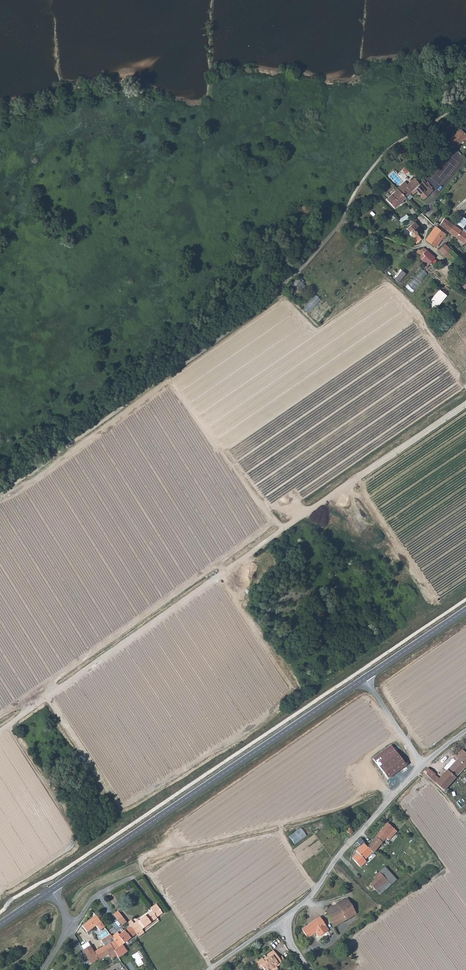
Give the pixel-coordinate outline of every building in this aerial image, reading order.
[(449,139),(455,145),(465,136),(464,134),(461,129),(449,139)] [(421,185),(420,185),(414,177),(407,184),(399,191),(406,198),(411,193),(414,195),(417,192),(425,201),(429,197),(425,191),(421,185)] [(404,181),(397,188),(399,191),(407,184),(404,181)] [(431,195),(428,189),(425,185),(423,182),(420,185),(421,185),(425,191),(429,197),(431,195)] [(406,198),(399,191),(397,188),(386,198),(395,207),(406,198)] [(406,214),(398,221),(402,225),(410,219),(406,214)] [(441,227),(446,231),(449,233),(455,226),(440,215),(435,221),(436,222),(442,226),(441,227)] [(416,242),(418,241),(421,238),(417,234),(421,230),(414,222),(407,228),(411,233),(410,234),(416,242)] [(445,233),(436,226),(430,233),(426,239),(435,246),(445,233)] [(455,226),(449,233),(463,243),(465,239),(465,233),(455,226)] [(444,243),(438,249),(443,253),(449,248),(444,243)] [(424,257),(425,258),(427,258),(433,264),(435,262),(436,263),(438,262),(423,247),(419,250),(422,253),(421,254),(422,256),(424,255),(425,256),(424,257)] [(443,253),(451,260),(457,254),(449,248),(443,253)] [(398,281),(405,272),(400,268),(394,277),(398,281)] [(411,291),(426,273),(421,268),(405,287),(411,291)] [(291,284),(299,291),(304,284),(296,277),(291,284)] [(457,289),(465,292),(465,280),(461,278),(457,289)] [(436,306),(445,294),(438,289),(430,301),(436,306)] [(303,308),(307,312),(319,299),(314,295),(303,308)] [(376,762),(389,753),(394,750),(390,744),(372,757),(376,762)] [(446,793),(449,790),(446,787),(465,767),(465,768),(465,753),(461,749),(444,768),(447,770),(439,778),(435,783),(446,793)] [(405,765),(396,752),(391,755),(400,768),(405,765)] [(391,755),(389,753),(376,762),(378,765),(391,755)] [(387,777),(400,768),(391,755),(378,765),(387,777)] [(435,775),(427,768),(423,772),(431,779),(435,775)] [(368,843),(375,849),(380,845),(382,842),(394,829),(386,822),(368,843)] [(341,826),(351,836),(354,833),(344,823),(341,826)] [(364,843),(360,839),(356,843),(361,847),(356,852),(358,853),(352,859),(352,861),(360,867),(366,862),(364,860),(372,852),(365,846),(363,844),(364,843)] [(365,846),(372,852),(375,849),(368,843),(365,846)] [(369,885),(375,891),(387,881),(379,872),(374,878),(375,879),(369,885)] [(389,883),(387,881),(375,891),(378,894),(389,883)] [(327,908),(325,909),(331,922),(334,927),(346,920),(341,911),(350,905),(346,899),(333,907),(328,909),(327,908)] [(150,908),(151,911),(156,917),(162,913),(155,904),(150,908)] [(350,905),(341,911),(346,920),(355,913),(350,905)] [(136,934),(142,930),(156,918),(156,917),(151,911),(138,921),(138,920),(133,924),(130,926),(136,934)] [(87,932),(100,921),(95,915),(82,926),(87,932)] [(121,925),(126,922),(122,916),(117,920),(121,925)] [(328,930),(319,918),(302,930),(307,938),(315,932),(318,937),(328,930)] [(134,935),(136,934),(130,926),(119,935),(117,933),(112,937),(119,947),(122,945),(134,935)] [(116,955),(113,951),(117,949),(119,947),(112,937),(109,934),(108,935),(109,936),(101,941),(104,946),(93,952),(89,946),(82,950),(91,964),(108,954),(111,958),(113,956),(116,955)] [(116,955),(118,958),(124,955),(120,949),(118,950),(117,949),(113,951),(116,955)] [(269,957),(270,958),(276,953),(274,950),(267,954),(269,957)] [(254,963),(259,969),(262,966),(265,969),(269,969),(271,969),(272,969),(276,969),(278,969),(277,967),(283,962),(276,953),(270,958),(269,957),(264,960),(263,958),(254,963)]
